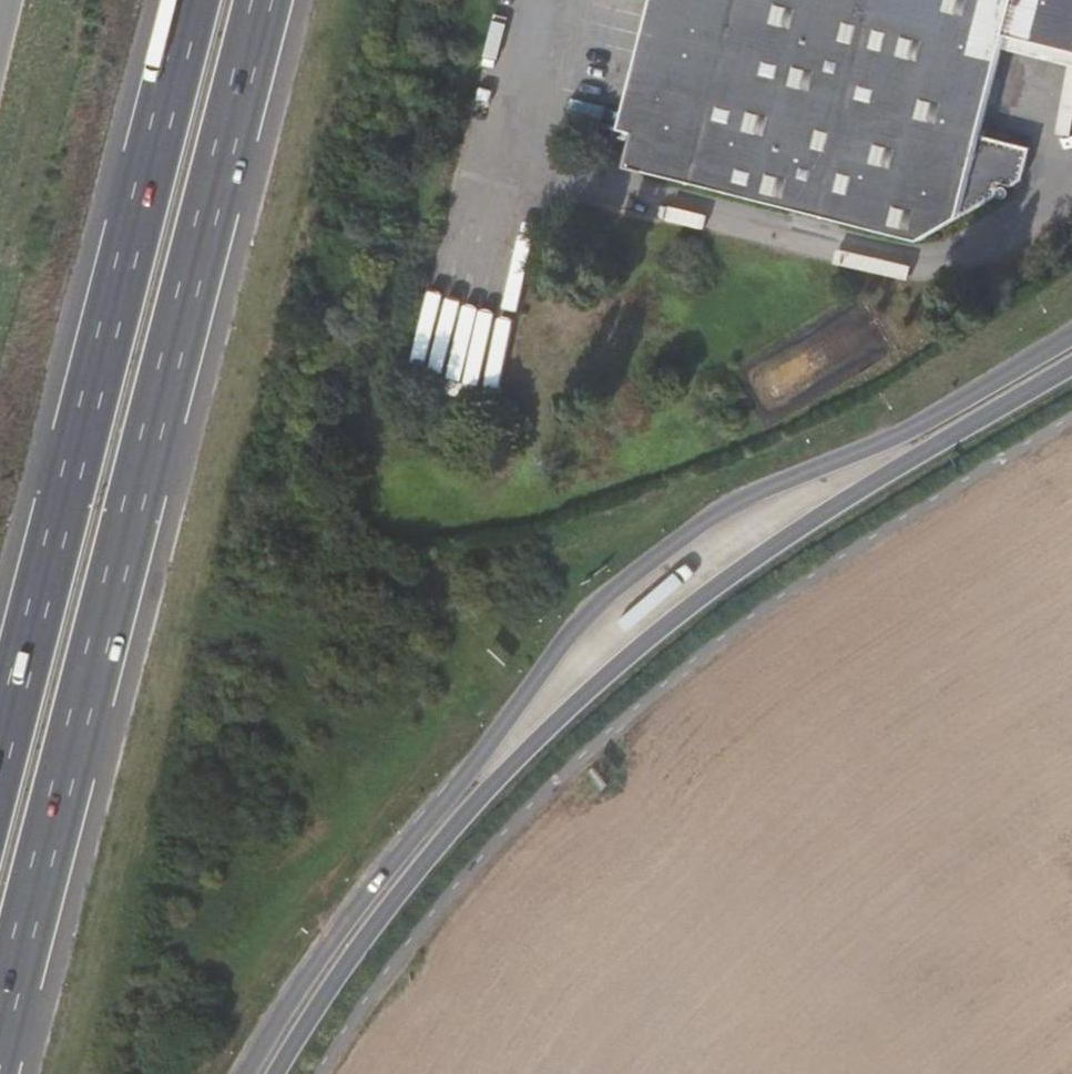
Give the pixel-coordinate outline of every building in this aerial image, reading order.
[(1071,50),(1071,0),(669,0),(626,171),(918,243),(960,219),(961,221),(1024,184),(1033,150),(982,137),(1004,49),(1008,34),(1071,50)] [(1008,34),(1004,49),(1071,66),(1071,50),(1008,34)]
